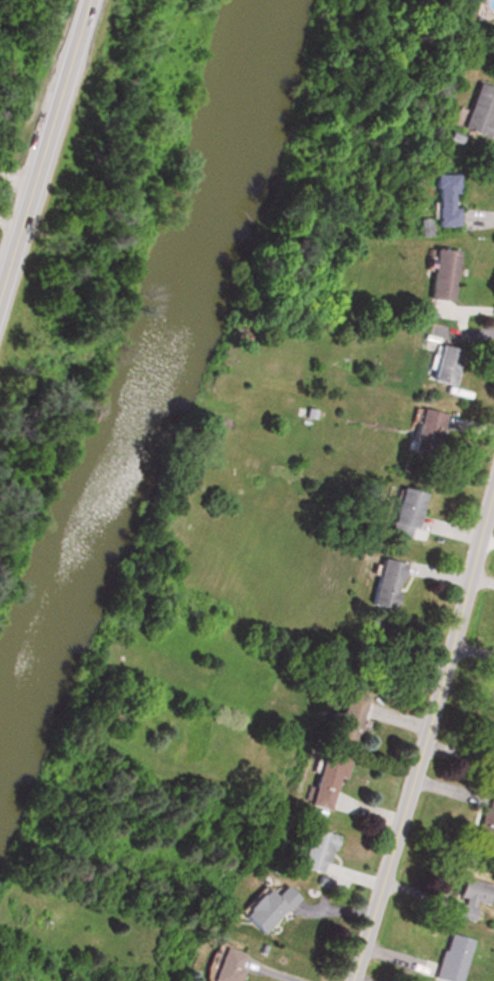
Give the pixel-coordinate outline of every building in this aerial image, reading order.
[(493,118),(493,91),(475,85),(460,131),(487,140),(493,118)] [(458,175),(435,176),(436,229),(460,229),(460,208),(458,208),(458,175)] [(458,253),(434,250),(428,300),(451,303),(458,253)] [(452,388),(462,353),(440,347),(430,382),(452,388)] [(444,416),(421,411),(410,455),(434,460),(444,416)] [(424,495),(400,490),(390,535),(414,541),(424,495)] [(393,613),(404,567),(381,561),(369,607),(393,613)] [(360,696),(339,691),(334,713),(323,711),(318,737),(350,744),(360,696)] [(303,803),(329,809),(342,755),(316,749),(303,803)] [(493,836),(493,794),(483,791),(471,844),(491,849),(493,836)] [(331,834),(303,827),(294,865),(322,872),(331,834)] [(474,902),(486,904),(489,882),(460,877),(453,916),(471,920),(474,902)] [(292,897),(278,883),(267,894),(257,885),(236,906),(260,929),(292,897)] [(444,933),(431,978),(442,980),(456,980),(468,940),(444,933)] [(207,980),(232,980),(241,954),(215,945),(204,980),(207,980)]
